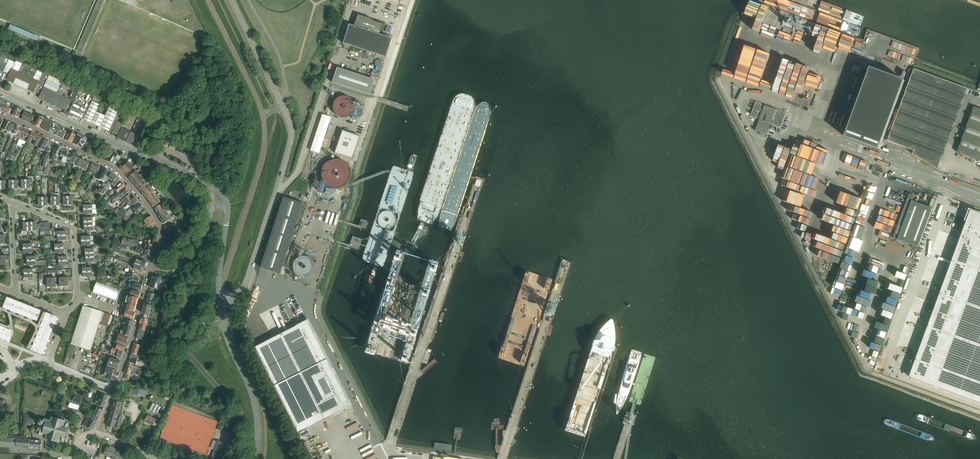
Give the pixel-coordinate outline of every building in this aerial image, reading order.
[(380,35),(380,32),(383,24),(374,21),(372,21),(372,19),(358,14),(354,26),(349,25),(343,44),(386,58),(392,39),(380,35)] [(37,39),(39,35),(10,25),(9,30),(37,39)] [(0,72),(0,84),(2,84),(4,79),(7,73),(10,74),(15,63),(6,58),(1,70),(0,72)] [(44,87),(50,76),(16,60),(15,63),(10,74),(7,80),(34,93),(35,92),(41,94),(44,87)] [(370,95),(375,80),(337,68),(332,83),(370,95)] [(879,150),(905,81),(871,68),(845,137),(879,150)] [(938,169),(968,89),(914,69),(888,141),(914,151),(913,154),(938,169)] [(897,75),(904,77),(906,72),(899,69),(897,75)] [(73,103),(80,90),(76,88),(76,89),(71,100),(56,93),(62,81),(50,76),(44,87),(41,94),(39,98),(65,110),(64,113),(68,115),(69,113),(73,103)] [(91,123),(96,112),(100,105),(92,101),(84,120),(91,123)] [(755,131),(767,135),(774,117),(775,117),(772,125),(781,128),(786,113),(777,110),(776,114),(775,114),(777,110),(765,105),(763,110),(760,109),(762,104),(756,102),(751,117),(756,119),(759,112),(762,113),(755,131)] [(83,119),(88,110),(73,103),(69,113),(83,119)] [(114,120),(117,115),(120,109),(111,105),(105,116),(100,127),(109,131),(114,120)] [(16,107),(12,115),(14,116),(18,117),(19,118),(22,109),(16,107)] [(974,107),(957,152),(979,161),(979,109),(974,107)] [(35,123),(37,117),(25,112),(26,111),(22,109),(20,115),(22,115),(21,119),(22,119),(32,123),(32,122),(35,123)] [(100,127),(105,116),(96,112),(91,123),(100,127)] [(118,136),(122,128),(124,124),(118,122),(120,116),(117,115),(114,120),(109,131),(118,136)] [(322,115),(311,151),(319,153),(331,117),(322,115)] [(41,128),(45,119),(39,116),(34,125),(41,128)] [(63,131),(64,128),(46,119),(42,128),(63,139),(66,133),(63,131)] [(7,131),(11,123),(6,121),(3,129),(7,131)] [(12,133),(15,125),(11,123),(7,131),(6,134),(11,136),(11,135),(12,133)] [(16,137),(20,127),(15,125),(12,133),(11,135),(16,137)] [(21,135),(24,129),(20,127),(16,137),(18,138),(20,134),(21,135)] [(127,142),(132,132),(122,128),(118,136),(117,138),(127,142)] [(72,143),(76,136),(76,135),(69,132),(65,140),(72,143)] [(137,147),(141,137),(132,132),(127,142),(137,147)] [(37,147),(42,138),(32,133),(29,139),(28,141),(29,141),(28,142),(30,143),(32,139),(36,141),(34,145),(37,147)] [(77,136),(73,144),(83,148),(87,139),(84,138),(78,135),(77,136)] [(44,151),(49,141),(43,138),(38,148),(37,151),(39,152),(40,149),(44,151)] [(60,154),(63,148),(57,145),(55,151),(60,154)] [(70,161),(73,155),(69,153),(67,152),(63,150),(60,156),(63,158),(62,161),(63,162),(64,163),(66,163),(67,160),(70,161)] [(118,161),(121,157),(115,153),(110,162),(119,167),(122,163),(118,161)] [(74,165),(78,157),(73,155),(70,161),(69,164),(73,166),(74,165)] [(351,177),(350,163),(340,159),(327,160),(322,172),(323,181),(320,188),(320,191),(323,191),(325,185),(334,188),(347,188),(351,177)] [(126,174),(133,167),(128,162),(121,169),(126,174)] [(99,170),(101,167),(93,163),(90,168),(91,168),(90,171),(98,175),(100,171),(99,170)] [(129,178),(137,171),(133,167),(126,174),(129,178)] [(109,177),(112,172),(104,168),(98,178),(105,182),(107,180),(109,177)] [(133,182),(140,175),(137,171),(129,178),(133,182)] [(121,181),(116,175),(112,172),(109,177),(112,179),(111,181),(115,186),(121,181)] [(136,186),(144,179),(140,175),(133,182),(136,186)] [(140,190),(147,183),(144,179),(136,186),(140,190)] [(107,189),(111,184),(107,180),(105,182),(102,186),(107,189)] [(119,192),(126,187),(122,183),(116,188),(119,192)] [(143,194),(151,187),(147,183),(140,190),(143,194)] [(103,195),(107,189),(102,186),(98,191),(96,194),(98,195),(100,193),(103,195)] [(120,199),(130,191),(126,187),(117,195),(116,195),(120,199)] [(147,198),(154,192),(151,187),(143,194),(147,198)] [(150,203),(158,197),(154,192),(147,198),(150,203)] [(933,208),(913,201),(915,195),(910,194),(893,238),(898,239),(898,240),(918,247),(933,208)] [(120,199),(116,195),(112,197),(111,198),(113,202),(112,203),(113,205),(120,199)] [(129,203),(133,199),(129,195),(121,201),(124,205),(127,202),(129,203)] [(73,200),(75,200),(76,199),(76,196),(68,196),(68,205),(73,205),(73,200)] [(139,202),(135,197),(133,199),(129,203),(128,204),(129,206),(131,205),(133,207),(139,202)] [(154,207),(161,202),(158,197),(150,203),(154,207)] [(303,203),(284,197),(261,267),(280,274),(303,203)] [(141,212),(144,209),(140,203),(134,209),(136,211),(135,212),(137,215),(141,212)] [(167,211),(164,206),(163,206),(162,204),(159,205),(162,211),(163,214),(167,211)] [(909,377),(979,403),(979,214),(970,210),(966,220),(967,220),(960,238),(942,288),(936,304),(918,354),(909,377)] [(154,221),(151,216),(144,220),(147,225),(154,221)] [(157,227),(154,221),(147,225),(149,230),(157,227)] [(172,241),(173,237),(174,237),(174,235),(165,235),(165,238),(164,243),(169,244),(170,240),(172,241)] [(138,247),(139,241),(123,238),(122,244),(138,247)] [(152,251),(153,245),(150,245),(151,241),(147,240),(145,240),(144,245),(146,246),(146,249),(152,251)] [(136,252),(143,254),(143,256),(144,256),(145,254),(146,249),(134,247),(133,251),(136,251),(136,252)] [(10,256),(1,256),(2,265),(6,265),(6,259),(10,259),(10,256)] [(308,276),(309,267),(302,266),(302,272),(300,272),(300,276),(308,276)] [(139,284),(140,279),(137,278),(137,277),(135,277),(136,275),(128,273),(127,277),(124,276),(123,279),(135,282),(139,284)] [(117,301),(120,290),(105,285),(106,283),(103,282),(103,284),(97,282),(94,291),(93,290),(92,292),(93,292),(93,293),(117,301)] [(141,291),(143,285),(139,284),(135,282),(133,288),(141,291)] [(139,299),(141,293),(132,290),(132,289),(128,288),(127,291),(131,292),(130,296),(138,298),(139,299)] [(152,312),(157,295),(149,293),(146,304),(145,304),(143,312),(144,312),(143,314),(145,314),(144,317),(148,319),(149,316),(152,317),(154,312),(152,312)] [(134,312),(137,302),(138,298),(130,296),(128,296),(124,308),(125,308),(125,309),(134,312)] [(7,298),(3,308),(37,321),(41,311),(7,298)] [(91,351),(103,312),(84,306),(71,344),(91,351)] [(295,309),(273,318),(277,327),(299,317),(295,309)] [(134,320),(136,313),(126,310),(124,317),(134,320)] [(43,355),(55,325),(58,318),(46,313),(32,350),(43,355)] [(145,330),(148,321),(142,319),(139,328),(145,330)] [(308,320),(254,347),(298,433),(351,406),(308,320)] [(0,326),(0,338),(10,342),(14,332),(0,326)] [(145,330),(139,328),(136,338),(144,341),(145,337),(143,337),(145,330)] [(116,338),(115,343),(117,343),(118,344),(126,346),(127,342),(118,339),(116,338)] [(124,352),(126,346),(118,344),(116,349),(119,350),(124,352)] [(138,353),(140,345),(134,344),(131,353),(140,356),(141,354),(138,353)] [(70,365),(75,347),(70,345),(65,363),(70,365)] [(136,365),(139,356),(131,353),(129,358),(130,358),(129,363),(136,365)] [(117,371),(120,361),(110,358),(107,367),(117,371)] [(116,376),(117,371),(107,367),(106,373),(116,376)] [(131,381),(134,374),(130,373),(131,370),(126,368),(125,373),(127,374),(125,378),(131,381)] [(114,381),(116,376),(106,373),(105,373),(104,376),(109,377),(108,379),(114,381)] [(146,397),(148,392),(138,388),(137,390),(131,388),(130,393),(138,396),(139,394),(146,397)] [(94,405),(96,401),(91,399),(92,395),(89,394),(87,401),(89,402),(88,402),(94,405)] [(99,401),(99,402),(96,401),(95,404),(98,405),(104,408),(108,397),(102,394),(101,397),(97,396),(96,399),(98,400),(99,401)] [(80,404),(82,397),(75,395),(73,402),(80,404)] [(122,416),(126,398),(115,396),(107,426),(119,429),(123,416),(122,416)] [(162,407),(155,403),(155,404),(152,403),(148,410),(155,413),(155,412),(161,415),(165,408),(162,406),(162,407)] [(100,416),(103,410),(98,407),(94,413),(100,416)] [(97,422),(100,416),(94,413),(91,419),(97,422)] [(24,415),(23,428),(26,428),(27,424),(28,424),(28,420),(34,420),(35,416),(24,415)] [(154,426),(157,420),(148,415),(145,421),(154,426)] [(67,431),(69,424),(65,423),(65,421),(66,421),(66,420),(65,420),(65,421),(53,417),(52,416),(52,417),(51,420),(45,418),(44,421),(41,420),(40,419),(39,419),(40,420),(39,423),(38,424),(38,425),(39,424),(36,434),(43,436),(43,435),(47,436),(46,439),(46,438),(45,439),(46,439),(46,440),(46,439),(59,443),(60,443),(59,442),(60,441),(64,442),(66,435),(67,435),(68,431),(67,431)] [(92,430),(97,422),(91,419),(88,417),(85,416),(83,419),(86,421),(83,425),(92,430)] [(31,440),(26,440),(26,436),(21,436),(21,437),(0,435),(0,446),(30,448),(31,440)] [(41,449),(42,441),(31,440),(30,448),(41,449)] [(225,443),(217,440),(211,458),(219,458),(225,443)] [(108,457),(113,447),(110,446),(110,447),(108,446),(108,447),(107,446),(105,449),(106,450),(103,454),(108,457)] [(112,458),(117,450),(115,449),(113,447),(108,457),(112,458)] [(121,452),(118,451),(117,450),(112,458),(117,458),(121,452)]
